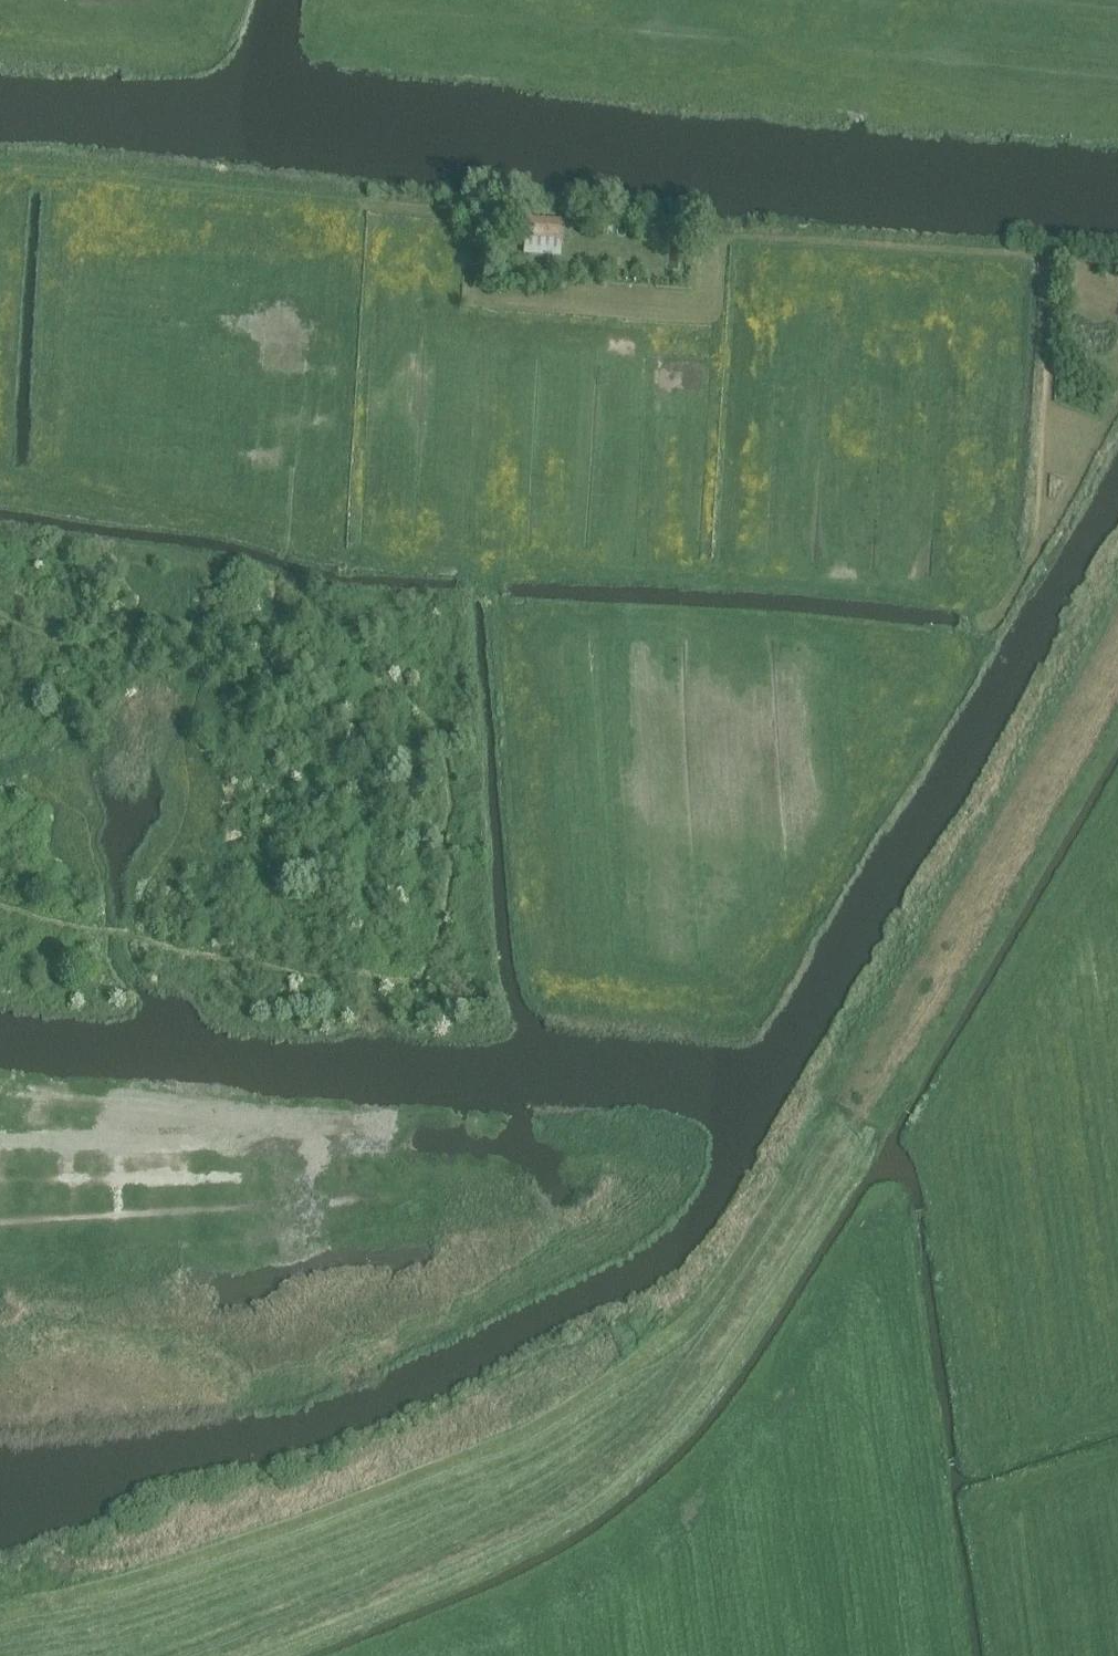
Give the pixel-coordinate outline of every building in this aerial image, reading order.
[(563,221),(527,218),(525,252),(562,253),(563,221)] [(1063,289),(1074,290),(1076,267),(1065,266),(1063,289)]
